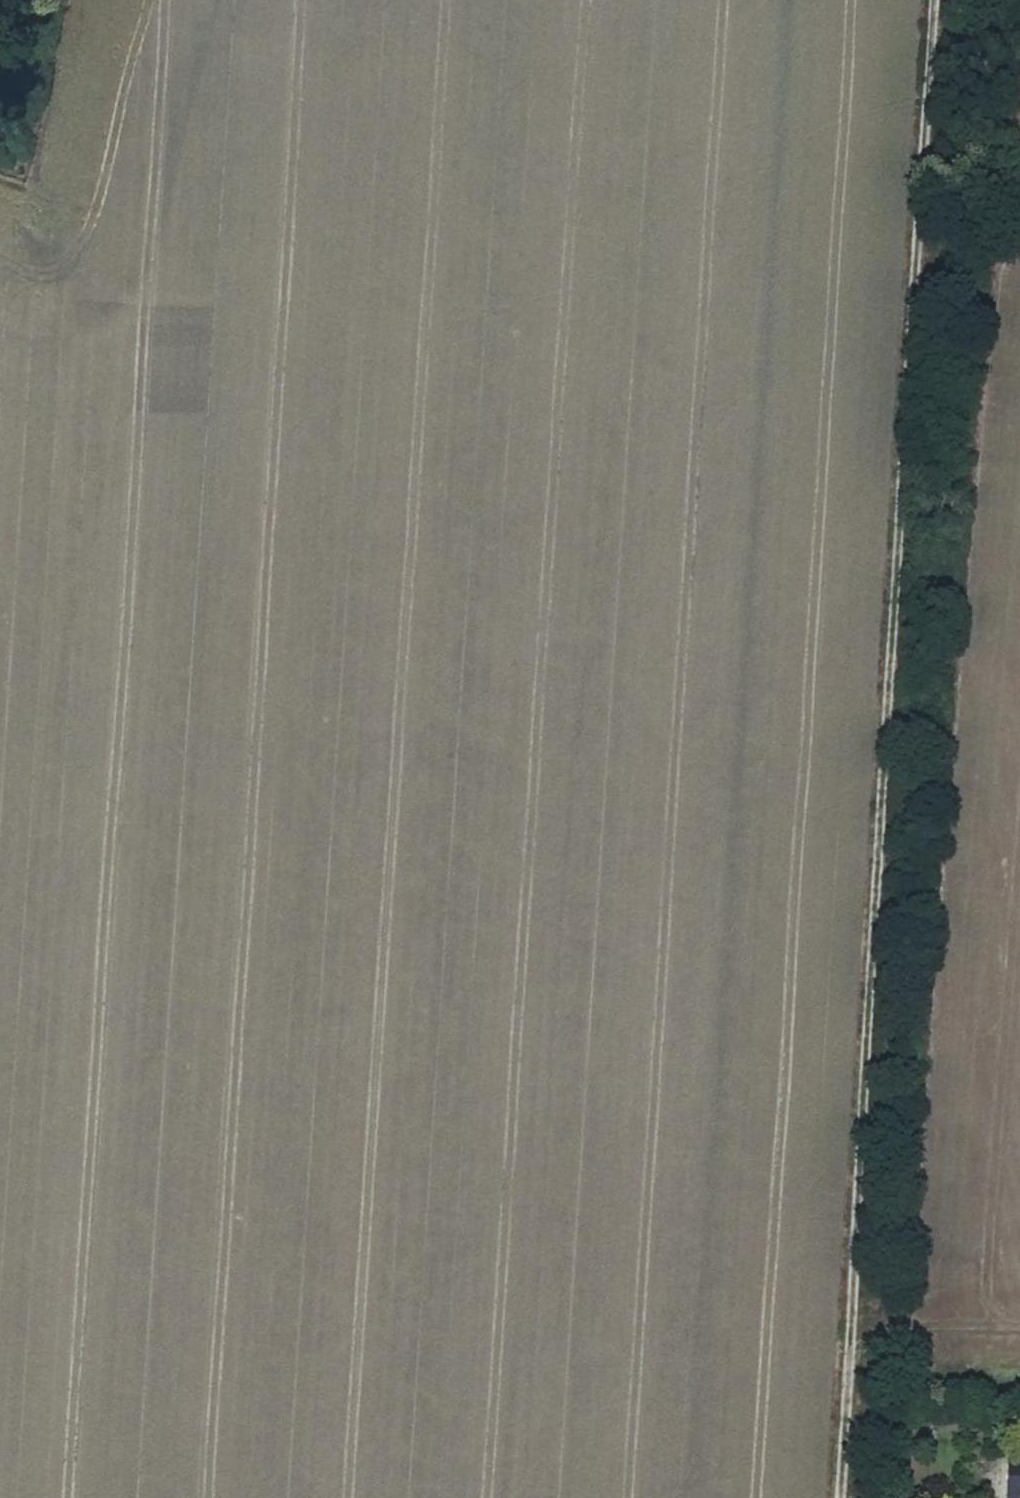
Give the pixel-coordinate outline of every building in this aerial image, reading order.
[(1002,1497),(1019,1497),(1019,1467),(1004,1466),(1002,1497)]
